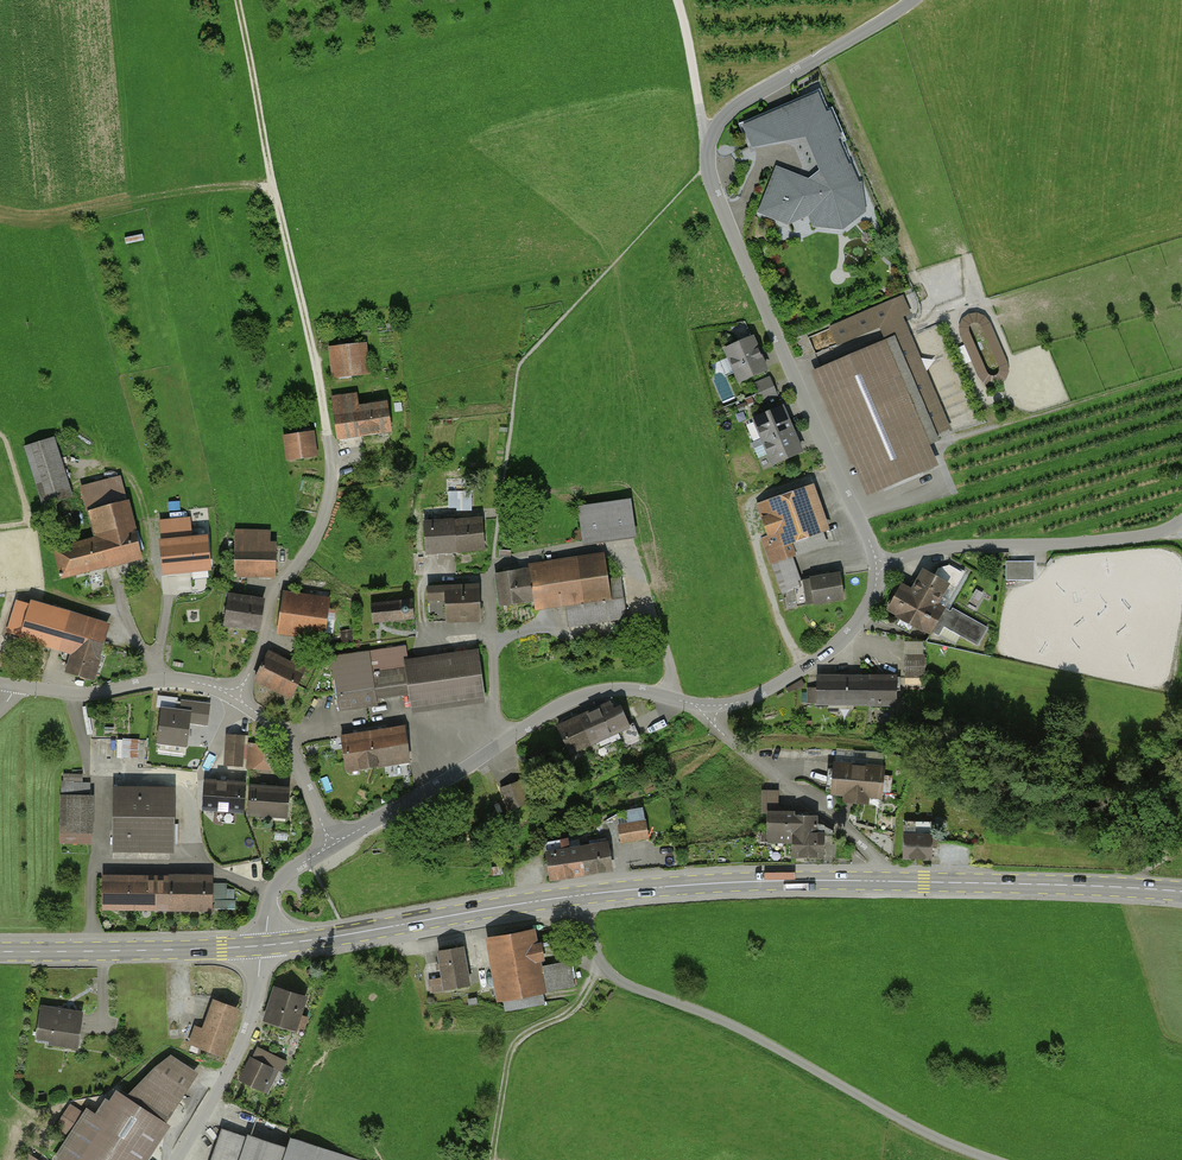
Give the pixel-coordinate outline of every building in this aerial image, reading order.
[(791,228),(809,218),(813,229),(842,230),(865,215),(862,183),(856,184),(838,143),(843,141),(831,112),(826,114),(818,95),(744,126),(753,147),(806,137),(821,172),(809,181),(776,168),(757,214),(791,228)] [(885,343),(812,374),(864,496),(937,465),(930,447),(939,443),(937,437),(951,431),(904,320),(910,317),(902,298),(829,329),(836,346),(879,328),(885,343)] [(957,318),(985,388),(1015,376),(987,307),(957,318)] [(753,338),(725,350),(739,384),(768,372),(753,338)] [(360,345),(335,348),(338,375),(364,371),(360,345)] [(770,378),(755,384),(763,404),(778,398),(770,378)] [(357,395),(333,399),(339,439),(391,432),(387,403),(359,407),(357,395)] [(784,407),(752,421),(771,465),(803,452),(784,407)] [(311,431),(285,435),(289,460),(314,456),(311,431)] [(74,505),(53,438),(25,447),(46,513),(74,505)] [(61,577),(141,556),(120,477),(82,487),(95,539),(54,550),(61,577)] [(440,506),(440,499),(472,498),(472,489),(426,492),(427,507),(440,506)] [(821,530),(807,489),(759,506),(770,536),(763,538),(782,592),(800,586),(789,555),(818,546),(815,537),(812,538),(810,534),(821,530)] [(631,499),(578,507),(584,542),(636,535),(631,499)] [(190,518),(159,521),(164,572),(209,568),(206,538),(192,539),(190,518)] [(480,518),(424,521),(426,553),(481,550),(480,518)] [(270,533),(236,533),(235,573),(275,574),(275,544),(269,543),(270,533)] [(609,581),(605,554),(529,564),(530,568),(495,573),(500,604),(534,599),(536,609),(567,604),(570,624),(626,617),(621,579),(609,581)] [(1033,561),(1006,562),(1006,580),(1034,580),(1033,561)] [(938,577),(923,569),(912,590),(901,584),(887,609),(938,636),(944,626),(979,646),(989,627),(954,608),(952,612),(949,610),(969,576),(946,563),(938,577)] [(843,597),(839,574),(802,581),(804,591),(796,592),(798,605),(843,597)] [(481,617),(479,584),(428,587),(430,620),(481,617)] [(262,601),(233,597),(234,594),(226,593),(225,597),(229,598),(225,623),(258,628),(262,601)] [(327,605),(285,599),(280,626),(323,633),(327,605)] [(412,599),(370,604),(372,623),(414,618),(412,599)] [(110,623),(31,600),(20,637),(73,652),(68,670),(94,678),(110,623)] [(331,607),(329,631),(335,632),(337,608),(331,607)] [(486,701),(477,649),(407,660),(405,649),(334,661),(341,709),(376,704),(375,696),(410,690),(413,712),(486,701)] [(301,670),(269,654),(257,678),(290,694),(301,670)] [(924,655),(906,655),(906,678),(924,678),(924,655)] [(898,705),(898,672),(821,673),(821,689),(809,689),(809,705),(898,705)] [(180,713),(162,711),(158,743),(186,746),(189,723),(206,725),(209,705),(182,702),(180,713)] [(614,712),(610,703),(557,726),(569,753),(629,726),(621,709),(614,712)] [(406,726),(343,736),(348,768),(411,758),(406,726)] [(244,735),(227,734),(225,764),(242,765),(244,735)] [(273,749),(246,747),(245,767),(271,768),(273,749)] [(884,765),(836,762),(834,793),(882,796),(884,765)] [(244,781),(207,778),(204,807),(242,810),(244,781)] [(519,783),(502,789),(510,809),(526,802),(519,783)] [(289,786),(251,784),(250,808),(288,810),(289,786)] [(172,785),(114,786),(114,852),(173,851),(172,785)] [(780,805),(780,787),(763,787),(763,805),(780,805)] [(92,794),(61,795),(61,839),(93,839),(92,794)] [(796,810),(769,810),(768,842),(793,842),(792,857),(824,857),(824,831),(818,831),(818,815),(796,815),(796,810)] [(645,821),(619,825),(622,841),(648,836),(645,821)] [(932,833),(905,832),(904,857),(932,857),(932,833)] [(607,843),(548,853),(551,874),(611,864),(607,843)] [(129,863),(106,863),(106,909),(211,909),(211,876),(129,876),(129,863)] [(535,928),(487,936),(497,996),(572,983),(568,960),(541,965),(535,928)] [(463,945),(439,949),(445,985),(469,981),(463,945)] [(307,997),(276,987),(265,1019),(296,1030),(307,997)] [(238,1008),(214,1000),(204,1030),(198,1028),(192,1046),(221,1057),(238,1008)] [(83,1012),(42,1006),(37,1038),(78,1044),(83,1012)] [(257,1048),(241,1079),(261,1090),(270,1073),(277,1077),(285,1062),(257,1048)] [(196,1072),(172,1057),(128,1097),(113,1089),(98,1114),(87,1107),(84,1113),(72,1106),(58,1128),(70,1136),(57,1158),(60,1159),(144,1159),(196,1072)] [(221,1130),(211,1159),(358,1159),(290,1137),(287,1147),(248,1134),(247,1138),(221,1130)]
